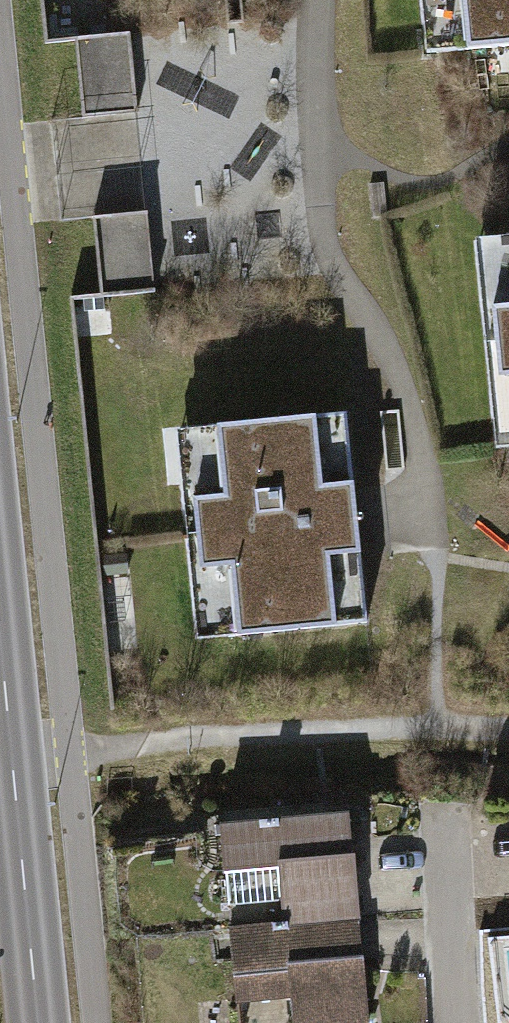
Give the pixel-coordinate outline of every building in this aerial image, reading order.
[(436,53),(508,46),(508,0),(431,0),(436,53)] [(129,31),(75,37),(83,117),(138,112),(129,31)] [(146,211),(93,216),(100,297),(154,292),(146,211)] [(490,291),(505,447),(508,447),(508,289),(490,291)] [(346,413),(212,426),(218,479),(192,482),(202,583),(228,581),(233,635),(367,622),(346,413)] [(329,816),(222,825),(226,869),(279,865),(284,920),(229,924),(229,928),(358,917),(353,853),(332,854),(329,816)] [(358,917),(229,928),(233,972),(288,967),(293,1022),(341,1022),(368,1021),(363,956),(342,957),(339,921),(359,919),(358,917)]
